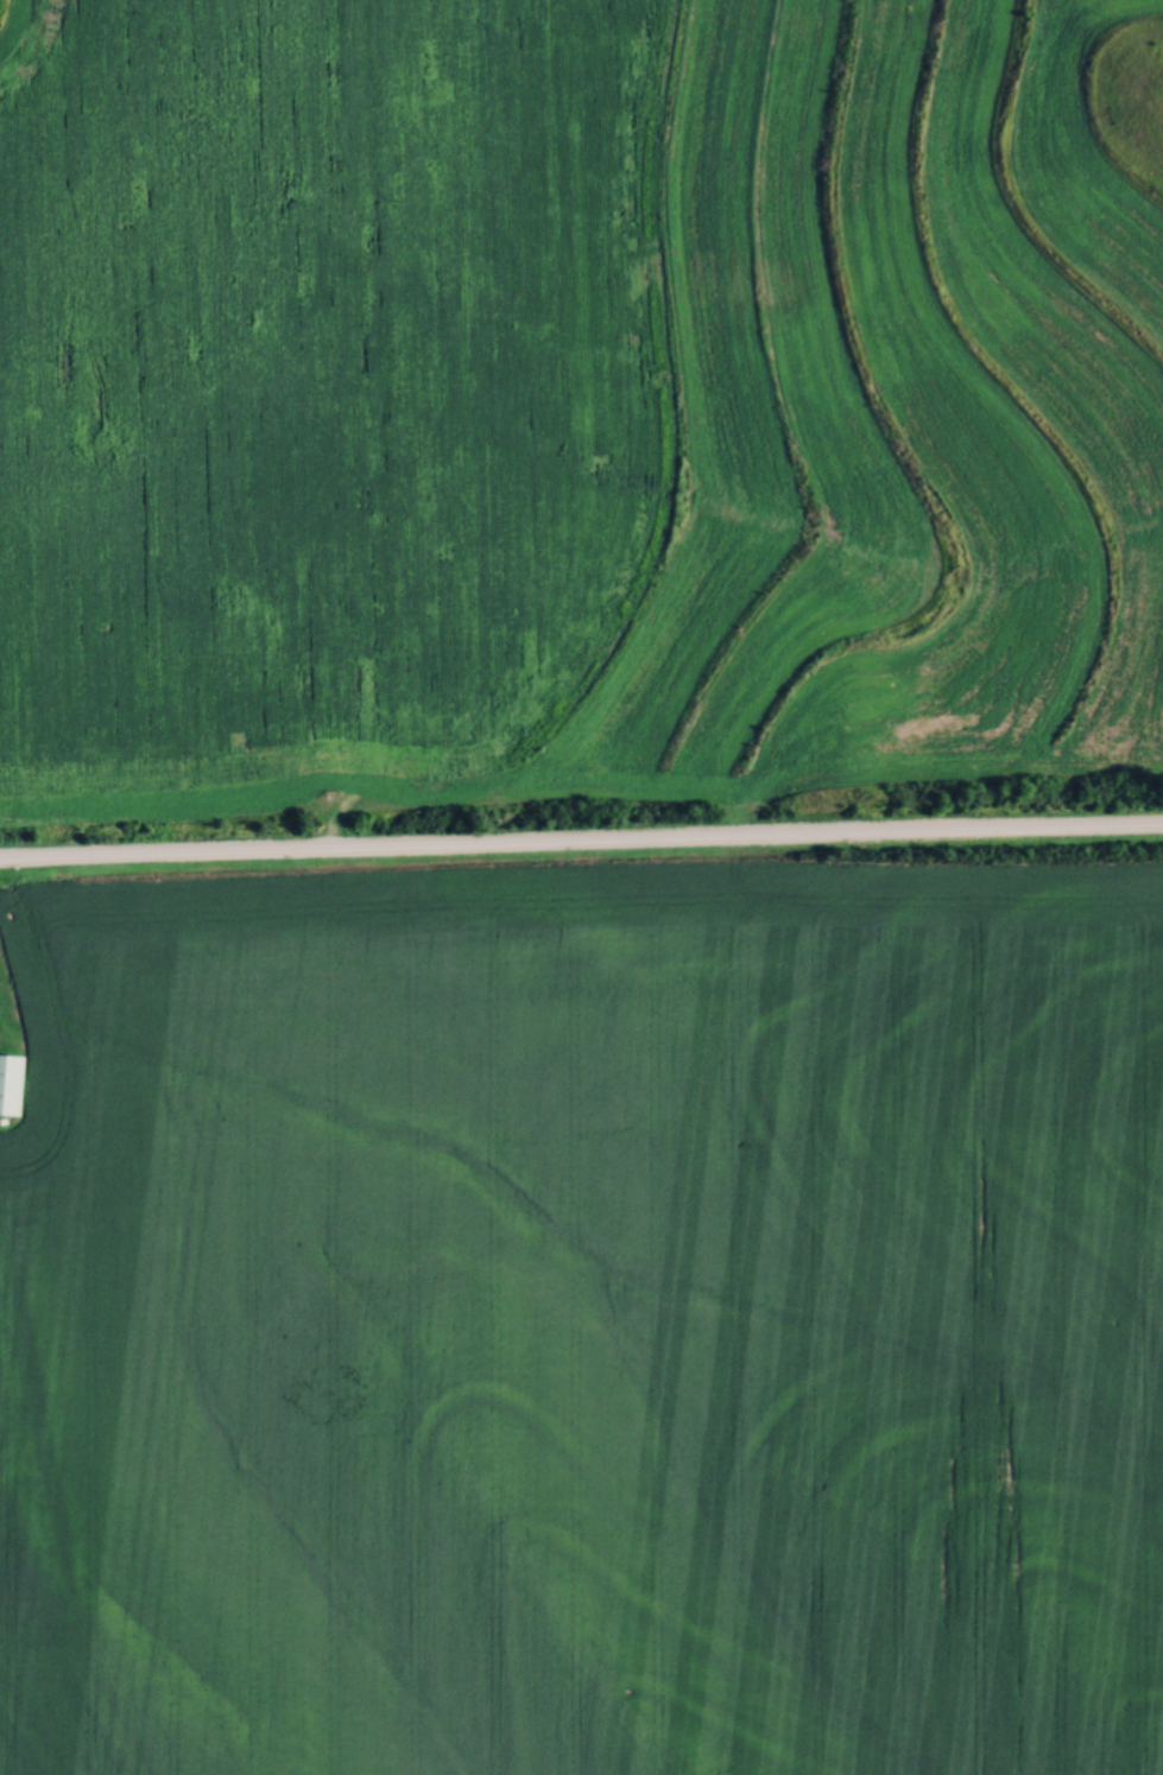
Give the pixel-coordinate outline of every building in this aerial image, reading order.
[(0,1051),(0,1113),(18,1113),(20,1052),(0,1051)]
